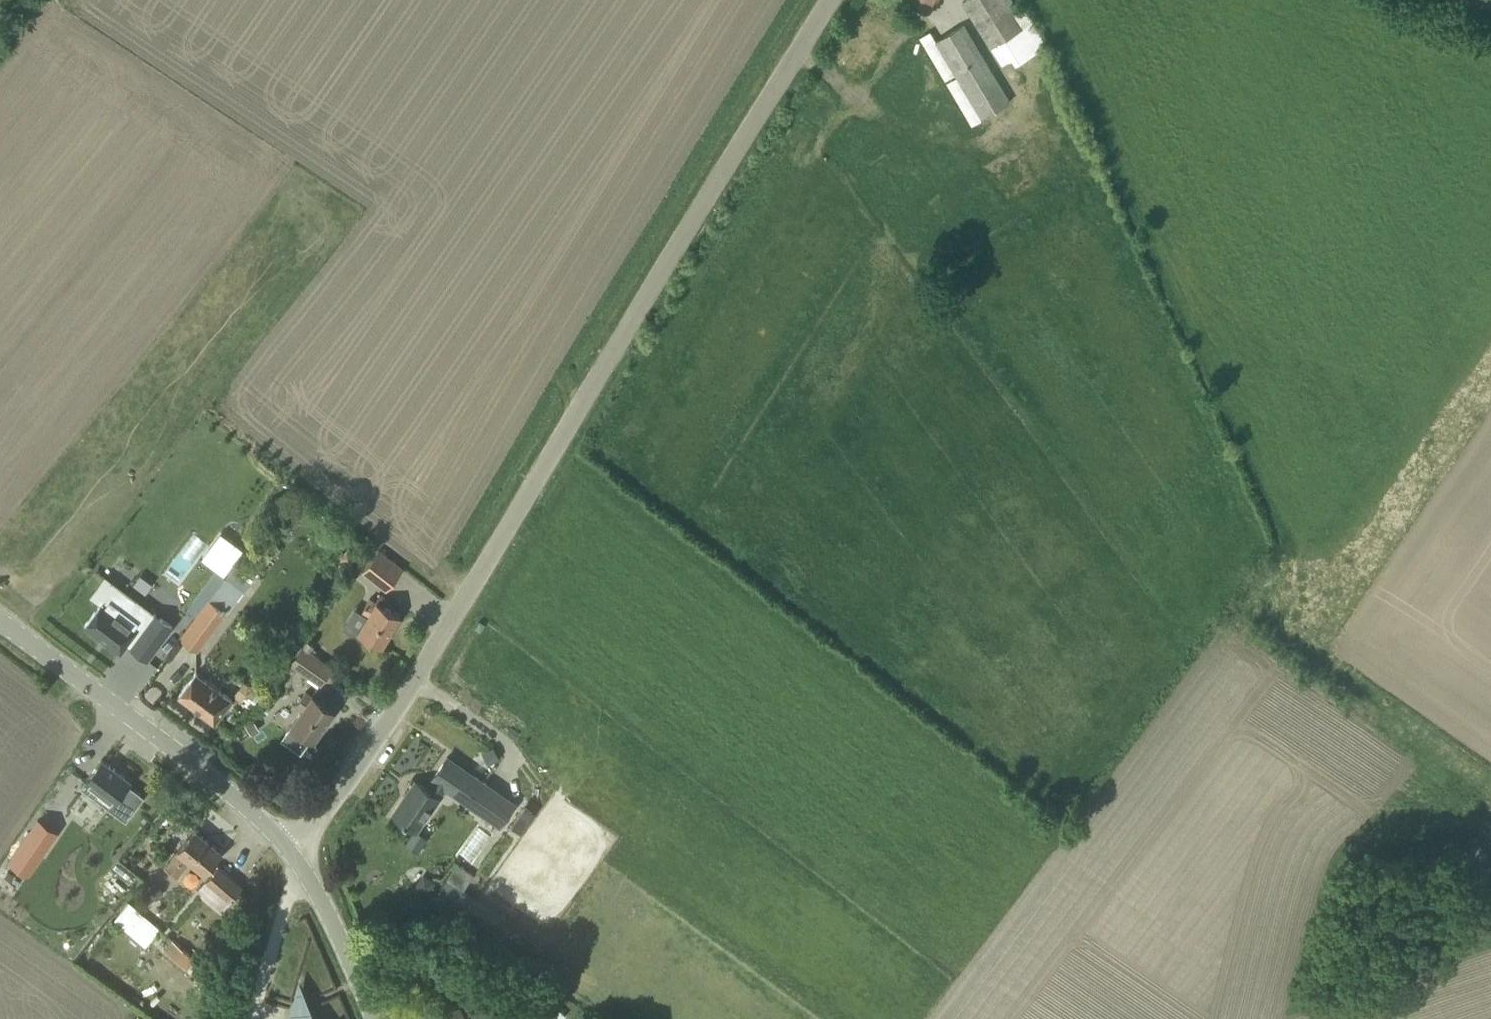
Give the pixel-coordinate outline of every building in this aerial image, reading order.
[(927,9),(932,0),(912,0),(927,9)] [(961,2),(990,48),(998,43),(1012,64),(1045,44),(1020,3),(1016,6),(1012,0),(965,0),(961,2)] [(920,39),(972,125),(1010,102),(964,24),(934,42),(929,33),(920,39)] [(220,533),(201,559),(223,575),(242,549),(220,533)] [(403,569),(378,550),(362,571),(386,590),(403,569)] [(97,608),(85,624),(122,651),(129,642),(131,644),(150,657),(174,625),(155,611),(107,575),(92,596),(102,603),(101,605),(97,608)] [(231,601),(242,587),(226,576),(222,582),(180,638),(195,649),(231,601)] [(383,605),(372,599),(363,615),(370,619),(362,634),(382,646),(400,615),(383,605)] [(294,665),(321,684),(331,669),(304,650),(294,665)] [(216,722),(228,706),(231,701),(195,673),(191,678),(179,694),(216,722)] [(244,680),(233,694),(249,707),(260,693),(244,680)] [(335,711),(318,699),(308,692),(297,708),(302,711),(292,725),(314,740),(335,711)] [(464,768),(448,757),(427,788),(416,780),(394,813),(417,829),(439,796),(445,786),(500,823),(514,803),(464,768)] [(82,786),(95,795),(92,799),(115,817),(123,806),(115,800),(131,780),(102,758),(90,774),(82,786)] [(61,813),(92,836),(105,819),(74,795),(61,813)] [(521,801),(508,825),(520,831),(533,807),(521,801)] [(176,877),(187,864),(192,858),(207,870),(222,852),(195,829),(182,844),(174,854),(164,866),(176,877)] [(29,831),(8,861),(29,875),(50,845),(29,831)] [(484,936),(499,914),(463,889),(473,875),(455,863),(431,900),(484,936)] [(239,891),(243,885),(218,865),(206,880),(219,891),(230,901),(225,907),(232,913),(244,897),(245,896),(239,891)] [(128,898),(112,918),(145,945),(161,926),(128,898)] [(194,959),(172,939),(164,948),(186,968),(194,959)] [(457,999),(440,1007),(446,1018),(466,1018),(457,999)] [(290,1018),(314,1018),(309,1008),(293,1009),(290,1018)]
